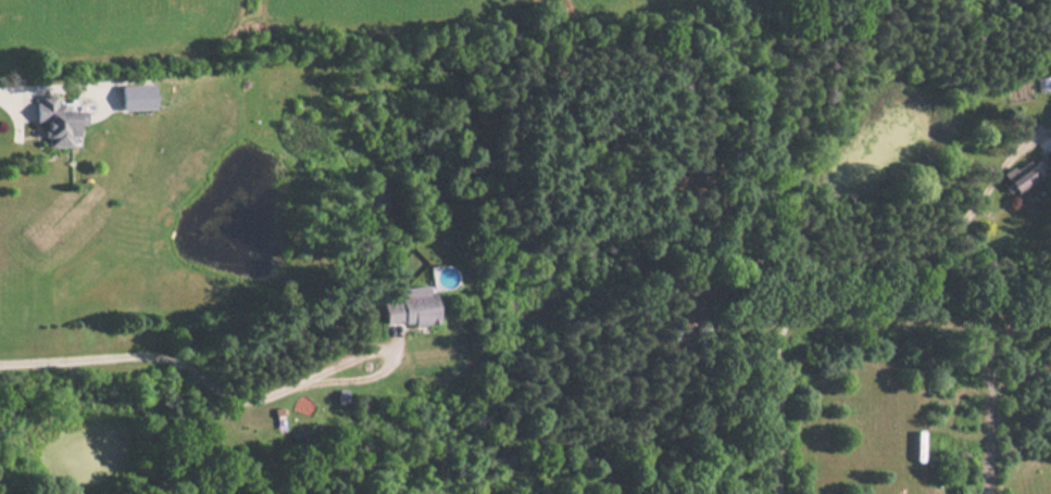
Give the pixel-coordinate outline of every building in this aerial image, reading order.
[(120,82),(120,110),(152,110),(152,82),(120,82)] [(44,147),(82,147),(82,108),(55,108),(55,95),(34,95),(34,123),(44,123),(44,147)] [(1040,152),(1050,168),(1050,145),(1040,152)] [(1001,172),(1008,193),(1040,183),(1033,162),(1001,172)] [(435,320),(430,285),(409,288),(411,297),(380,302),(384,328),(435,320)]
